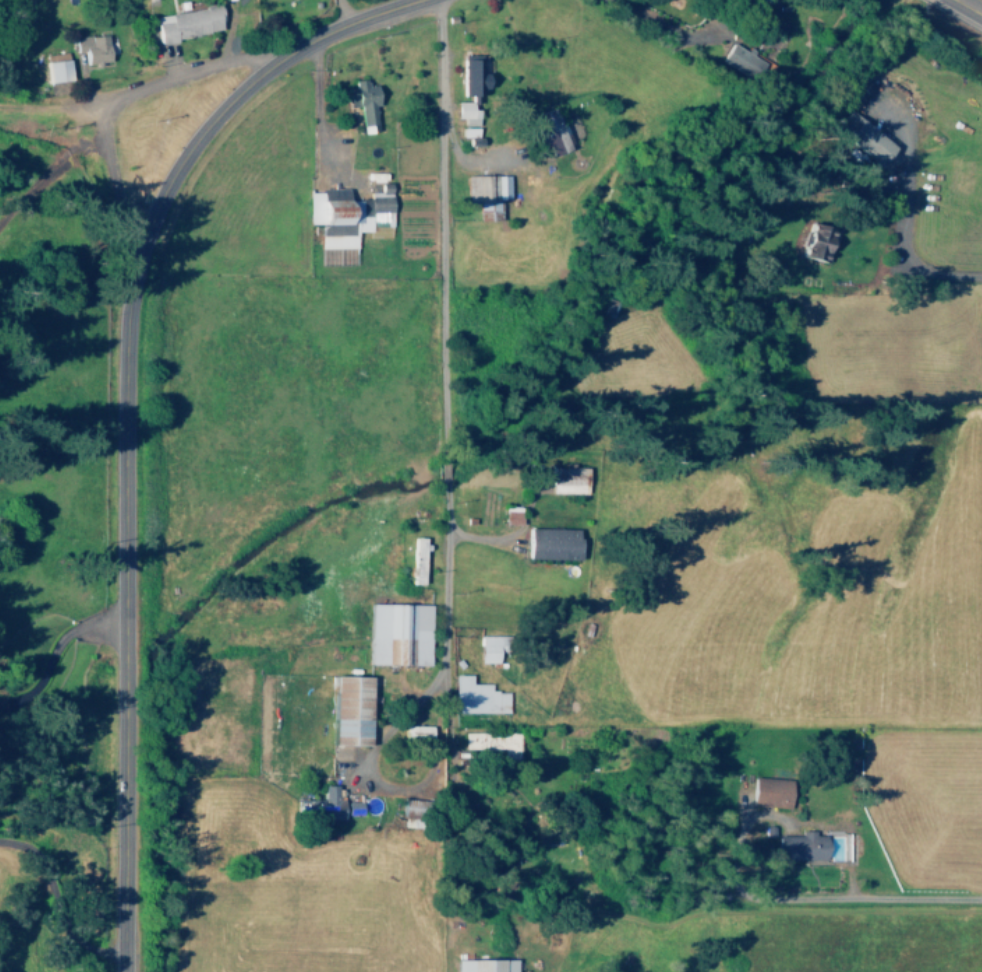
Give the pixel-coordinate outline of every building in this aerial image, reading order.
[(152,14),(155,40),(219,32),(215,6),(152,14)] [(106,61),(102,33),(71,38),(73,53),(80,51),(82,65),(106,61)] [(717,60),(747,77),(757,60),(744,53),(726,43),(717,60)] [(67,80),(63,52),(41,55),(45,83),(67,80)] [(482,73),(478,72),(479,59),(459,59),(459,95),(482,96),(482,73)] [(359,133),(375,131),(370,85),(364,85),(363,79),(350,80),(350,87),(342,88),(344,106),(356,105),(359,133)] [(468,101),(451,102),(452,118),(461,118),(461,125),(474,125),(474,108),(468,109),(468,101)] [(566,149),(552,106),(531,113),(537,131),(529,133),(534,148),(542,145),(546,155),(566,149)] [(874,164),(888,145),(842,111),(828,130),(874,164)] [(505,175),(464,175),(464,203),(475,203),(475,211),(495,211),(495,199),(505,199),(505,175)] [(388,226),(387,183),(377,183),(377,192),(366,192),(366,199),(343,200),(343,189),(304,190),(305,224),(316,223),(317,248),(352,248),(352,232),(366,231),(366,226),(388,226)] [(831,230),(805,221),(794,255),(819,263),(831,230)] [(582,468),(548,467),(547,493),(582,493),(582,468)] [(501,525),(516,525),(517,507),(501,507),(501,525)] [(573,529),(524,528),(523,559),(573,559),(573,529)] [(427,605),(367,604),(366,664),(426,665),(427,605)] [(498,635),(476,636),(477,663),(494,662),(494,643),(498,643),(498,635)] [(449,712),(505,713),(505,691),(488,691),(488,684),(467,683),(467,675),(449,675),(449,712)] [(363,746),(365,677),(328,677),(326,746),(363,746)] [(427,726),(400,726),(400,743),(428,742),(427,726)] [(514,733),(461,731),(460,749),(514,750),(514,733)] [(786,807),(787,779),(749,778),(748,806),(786,807)] [(297,800),(297,813),(306,813),(305,819),(338,819),(339,787),(319,787),(319,800),(297,800)] [(357,801),(342,802),(343,815),(357,814),(357,801)] [(774,836),(774,859),(822,860),(822,835),(811,835),(811,831),(797,831),(797,836),(774,836)] [(457,971),(517,971),(517,958),(457,959),(457,971)]
